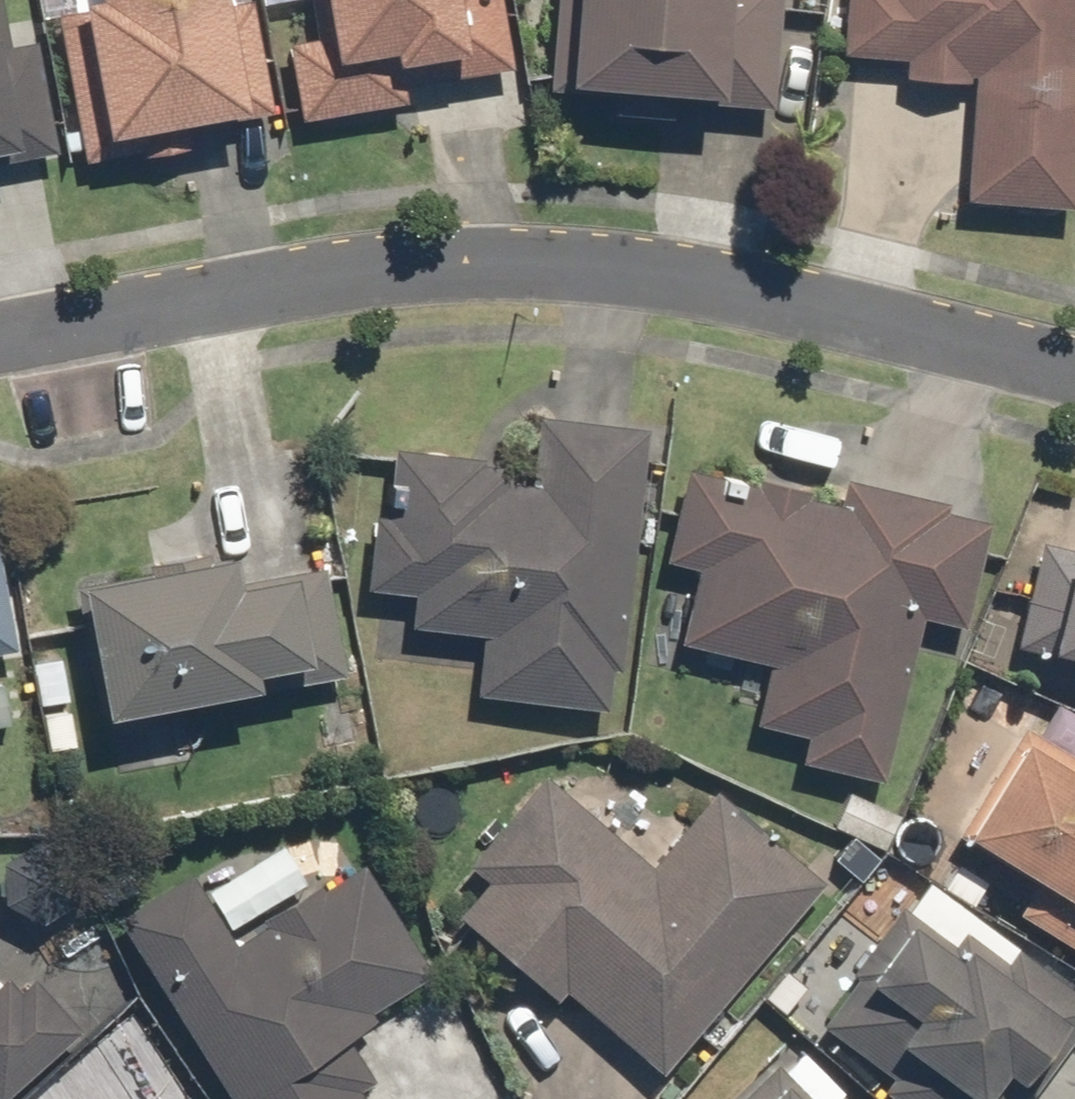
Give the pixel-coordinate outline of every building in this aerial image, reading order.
[(91,159),(191,139),(188,123),(276,106),(255,0),(252,0),(239,2),(238,0),(44,0),(47,15),(63,12),(91,159)] [(324,42),(292,47),(303,114),(414,96),(412,84),(518,66),(507,0),(317,0),(324,42)] [(613,94),(613,110),(682,113),(683,96),(741,98),(782,100),(786,0),(557,0),(554,92),(613,94)] [(1074,202),(1074,0),(851,0),(847,50),(912,55),(911,73),(980,79),(971,194),(1074,202)] [(0,17),(0,174),(68,158),(40,34),(6,41),(0,17)] [(621,709),(647,432),(547,423),(541,480),(506,477),(507,468),(481,465),(482,450),(408,443),(400,523),(380,521),(374,589),(419,594),(416,622),(486,628),(479,696),(621,709)] [(895,782),(929,615),(975,624),(996,521),(947,511),(950,494),(844,473),(842,484),(690,454),(669,560),(705,567),(690,642),(778,660),(766,723),(812,733),(806,764),(895,782)] [(25,634),(1,539),(0,539),(0,640),(25,634)] [(1041,545),(1022,642),(1074,653),(1074,552),(1041,545)] [(247,578),(241,550),(77,582),(104,716),(264,684),(261,671),(319,660),(300,567),(247,578)] [(0,675),(0,724),(16,720),(4,674),(0,675)] [(1028,730),(974,828),(1046,868),(1020,915),(1074,945),(1074,756),(1028,730)] [(571,987),(666,1067),(824,882),(718,792),(657,864),(549,773),(474,861),(495,878),(468,910),(566,993),(571,987)] [(47,829),(0,862),(0,870),(40,928),(91,893),(47,829)] [(118,917),(237,1098),(374,1098),(368,1089),(381,1080),(355,1039),(390,1016),(383,1006),(438,970),(370,866),(331,891),(324,881),(235,939),(190,870),(118,917)] [(904,901),(826,1026),(899,1072),(889,1088),(906,1098),(1025,1098),(1053,1055),(1062,1061),(1074,1041),(1074,980),(1016,943),(1007,957),(978,938),(974,944),(904,901)] [(91,1029),(35,973),(26,983),(11,968),(0,978),(0,1098),(21,1098),(91,1029)] [(786,1058),(737,1098),(820,1098),(786,1058)] [(845,1087),(831,1098),(855,1098),(845,1087)]
